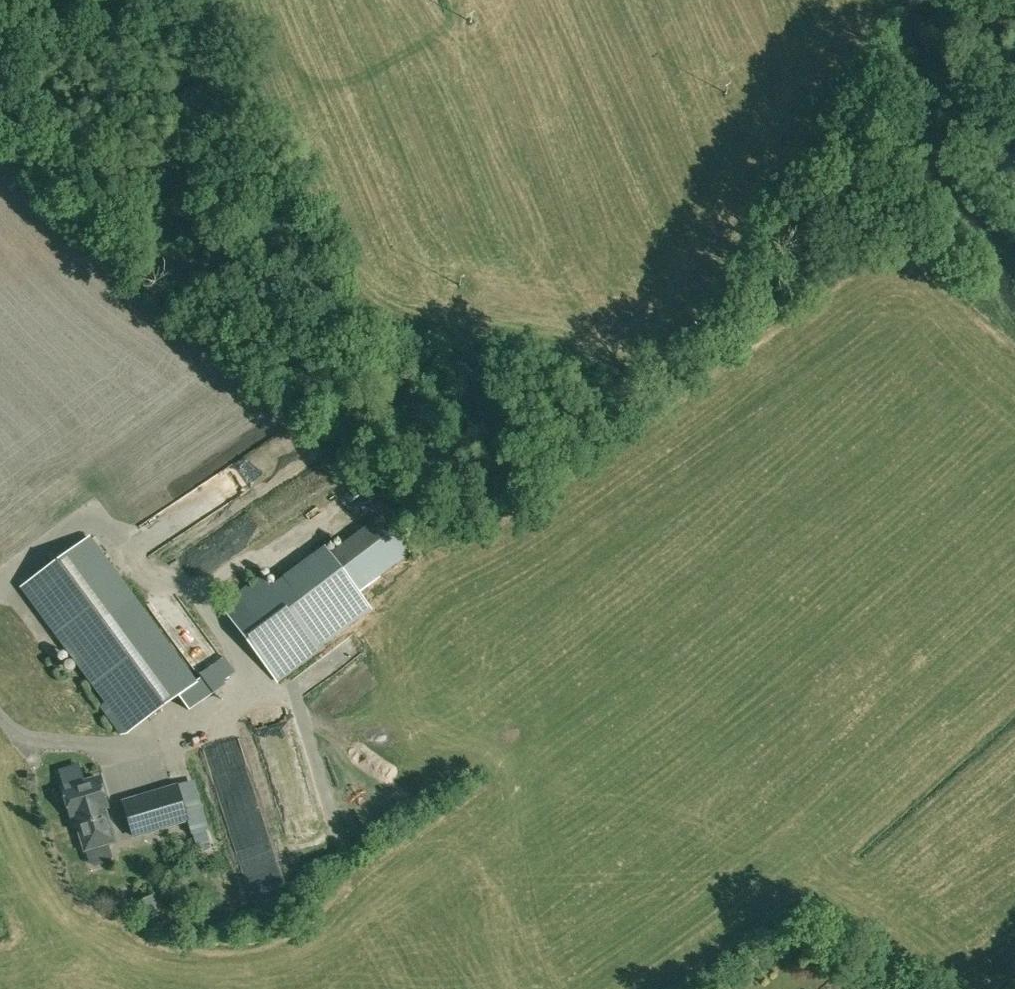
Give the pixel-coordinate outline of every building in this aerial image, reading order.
[(403,530),(352,562),(368,587),(419,554),(403,530)] [(19,589),(128,733),(179,695),(189,710),(214,692),(202,675),(196,679),(89,536),(19,589)] [(325,545),(270,585),(269,585),(313,645),(317,651),(373,608),(359,590),(329,551),(325,545)] [(262,575),(223,604),(275,674),(313,645),(269,585),(262,575)] [(98,777),(63,788),(72,817),(75,816),(85,850),(115,841),(104,807),(107,807),(98,777)] [(189,784),(196,814),(207,811),(200,782),(189,784)] [(177,786),(123,802),(133,836),(187,820),(177,786)] [(152,895),(132,906),(133,906),(142,925),(161,914),(152,895)]
